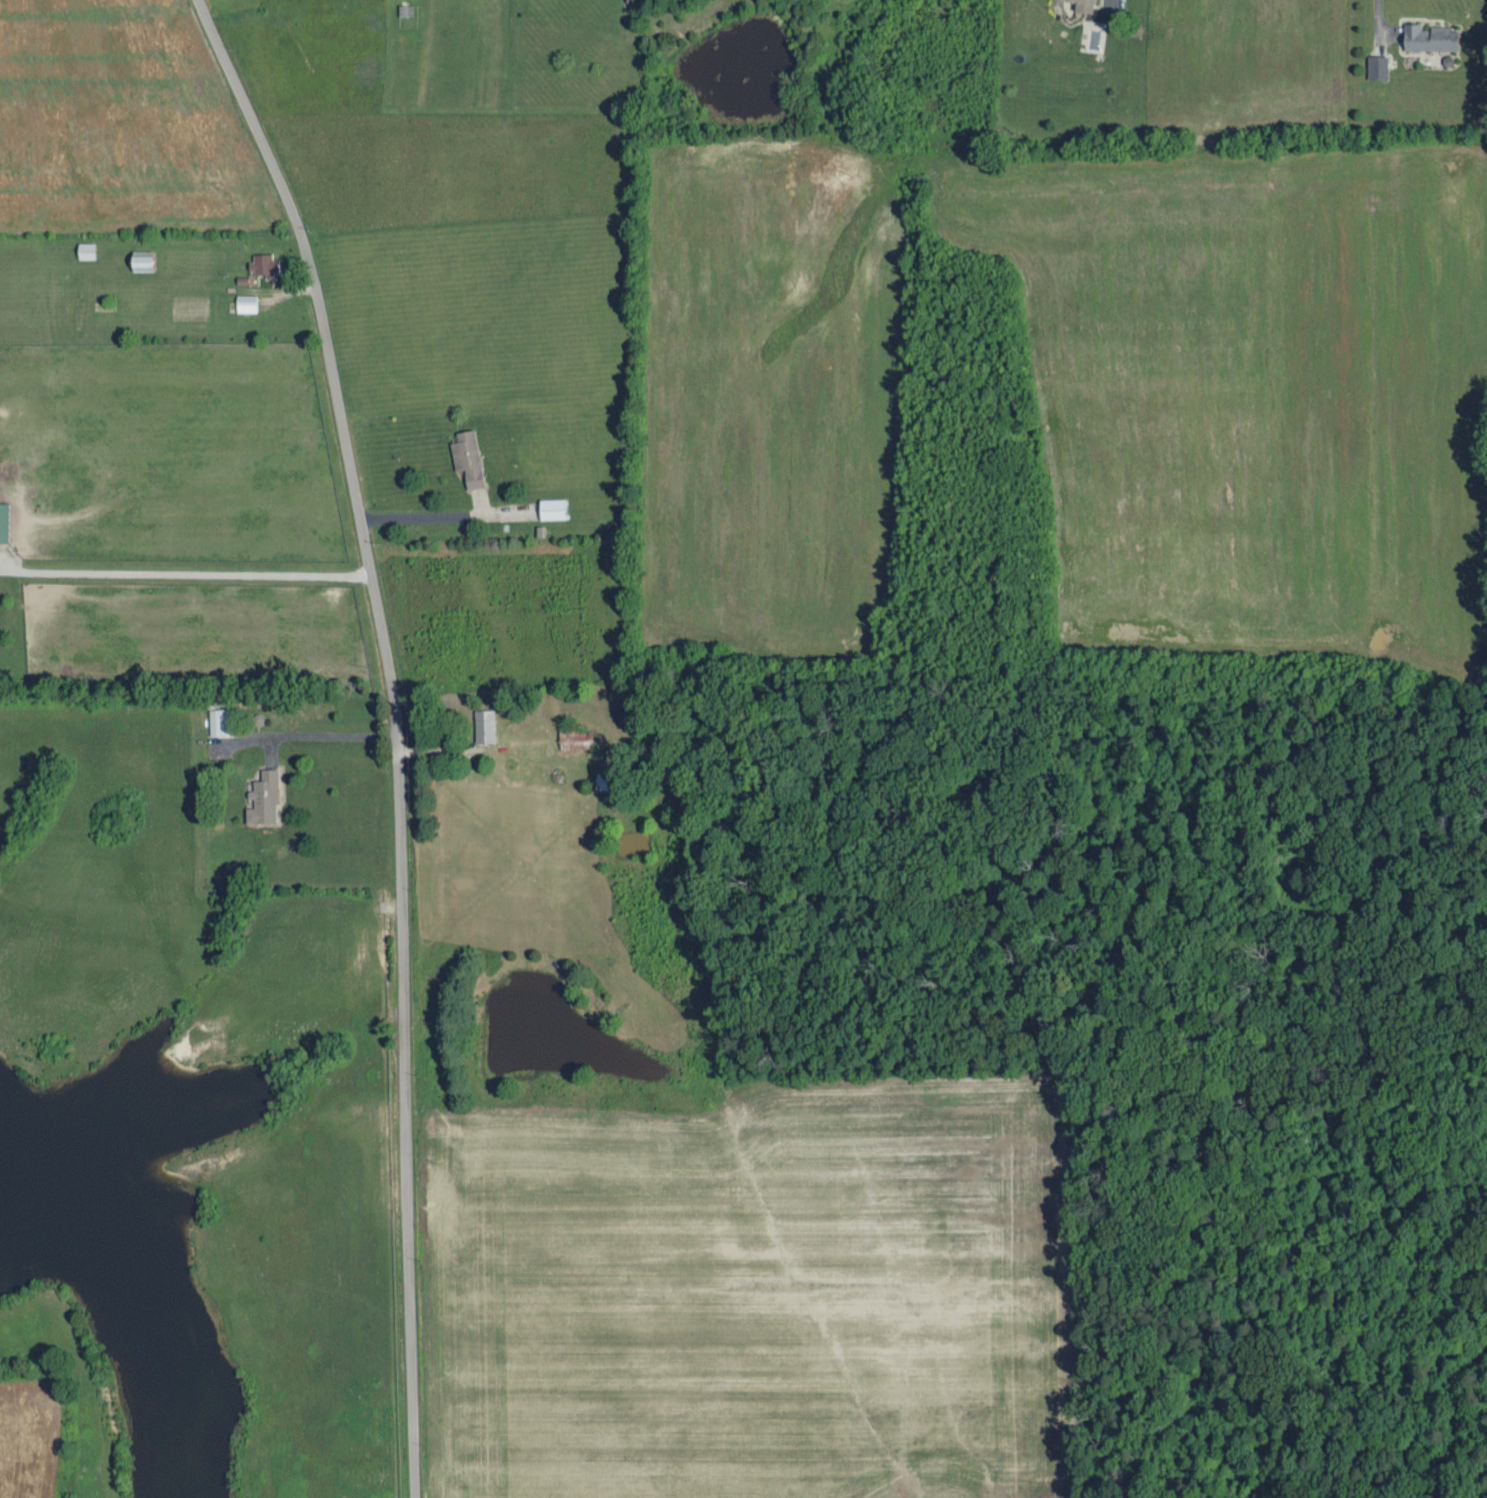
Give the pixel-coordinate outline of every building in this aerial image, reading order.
[(1074,9),(1094,11),(1095,0),(1075,0),(1074,9)] [(1458,49),(1459,25),(1430,24),(1430,28),(1421,28),(1421,21),(1404,21),(1404,48),(1458,49)] [(1387,77),(1387,53),(1368,53),(1367,77),(1387,77)] [(95,257),(95,240),(78,240),(78,257),(95,257)] [(250,252),(250,271),(265,270),(265,276),(275,275),(274,251),(250,252)] [(255,293),(235,293),(236,311),(256,310),(255,293)] [(449,441),(454,468),(463,467),(467,488),(485,485),(475,427),(456,430),(457,439),(449,441)] [(539,498),(539,518),(566,517),(565,497),(539,498)] [(209,734),(231,733),(231,707),(208,708),(209,734)] [(474,741),(494,741),(493,708),(474,708),(474,741)] [(559,729),(559,748),(593,747),(592,728),(559,729)] [(277,820),(276,766),(260,767),(260,778),(252,779),(252,788),(246,788),(246,797),(253,797),(253,805),(245,806),(245,821),(277,820)]
